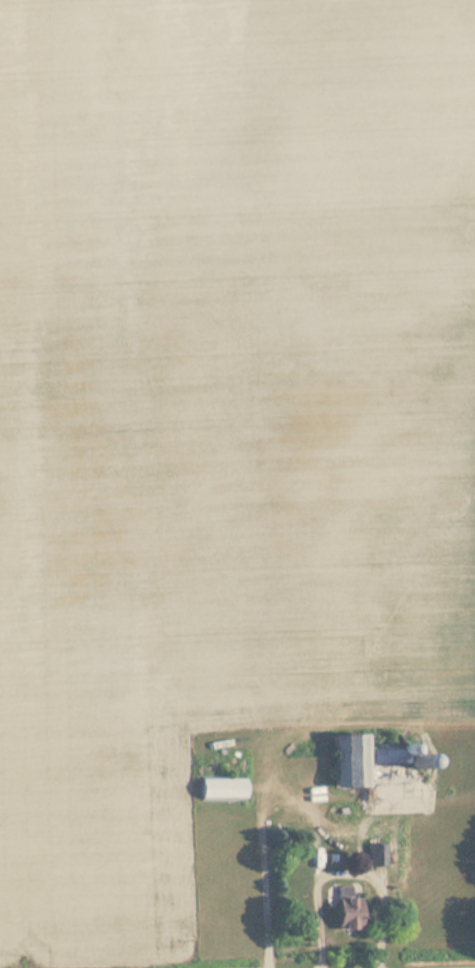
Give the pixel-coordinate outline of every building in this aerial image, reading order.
[(335,788),(368,788),(368,736),(335,736),(335,788)] [(373,750),(373,764),(409,764),(409,750),(373,750)] [(202,801),(247,801),(247,779),(202,779),(202,801)] [(362,931),(362,899),(339,899),(339,931),(362,931)]
